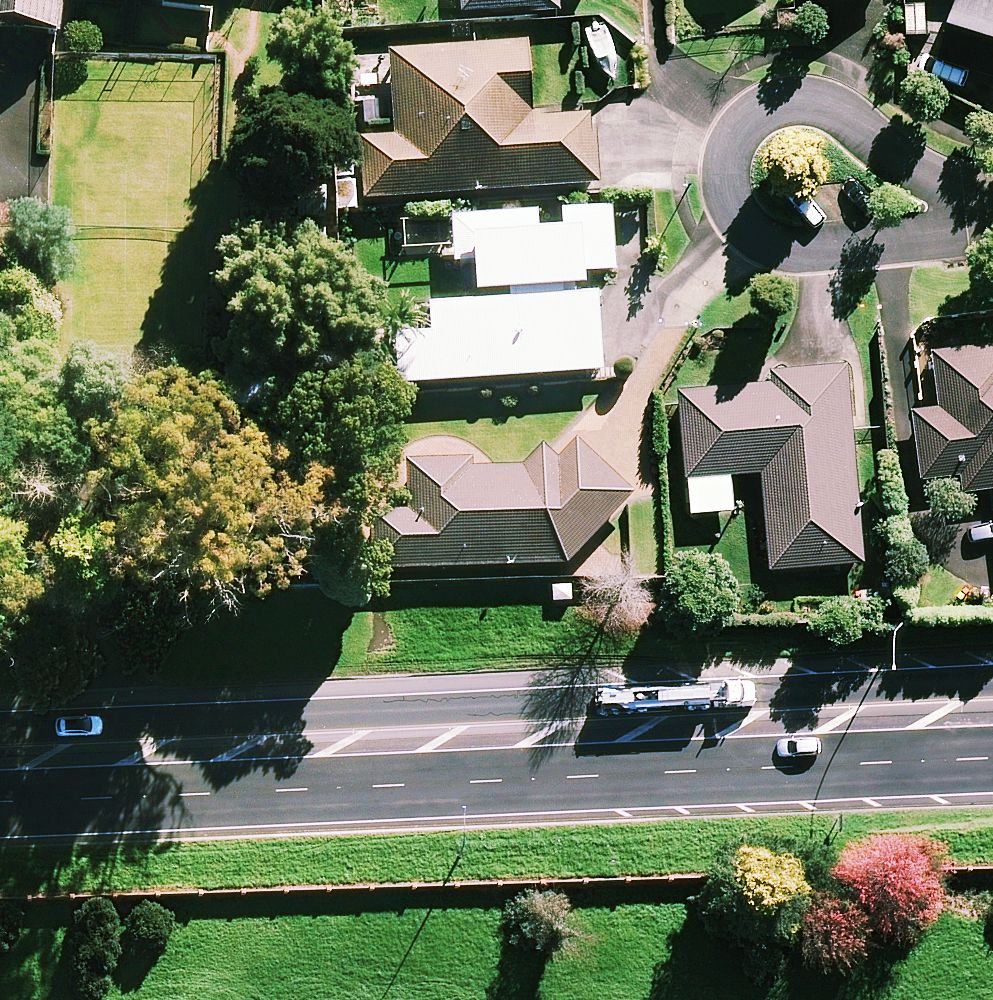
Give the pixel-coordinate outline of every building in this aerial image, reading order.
[(59,53),(65,0),(0,0),(0,47),(59,53)] [(465,22),(565,18),(564,4),(593,2),(592,0),(465,0),(465,22)] [(943,69),(992,84),(992,0),(964,0),(943,69)] [(534,123),(529,51),(391,60),(397,146),(365,149),(369,209),(601,193),(595,119),(534,123)] [(616,281),(613,218),(456,227),(458,273),(479,271),(481,313),(433,315),(434,342),(398,344),(401,394),(604,382),(599,303),(586,304),(585,283),(616,281)] [(936,357),(942,409),(917,412),(926,484),(967,478),(969,497),(992,494),(992,350),(936,357)] [(866,568),(849,371),(766,378),(767,390),(682,397),(689,485),(763,478),(772,577),(866,568)] [(532,581),(564,581),(631,504),(580,445),(546,474),(475,474),(476,464),(406,464),(405,580),(532,581)]
